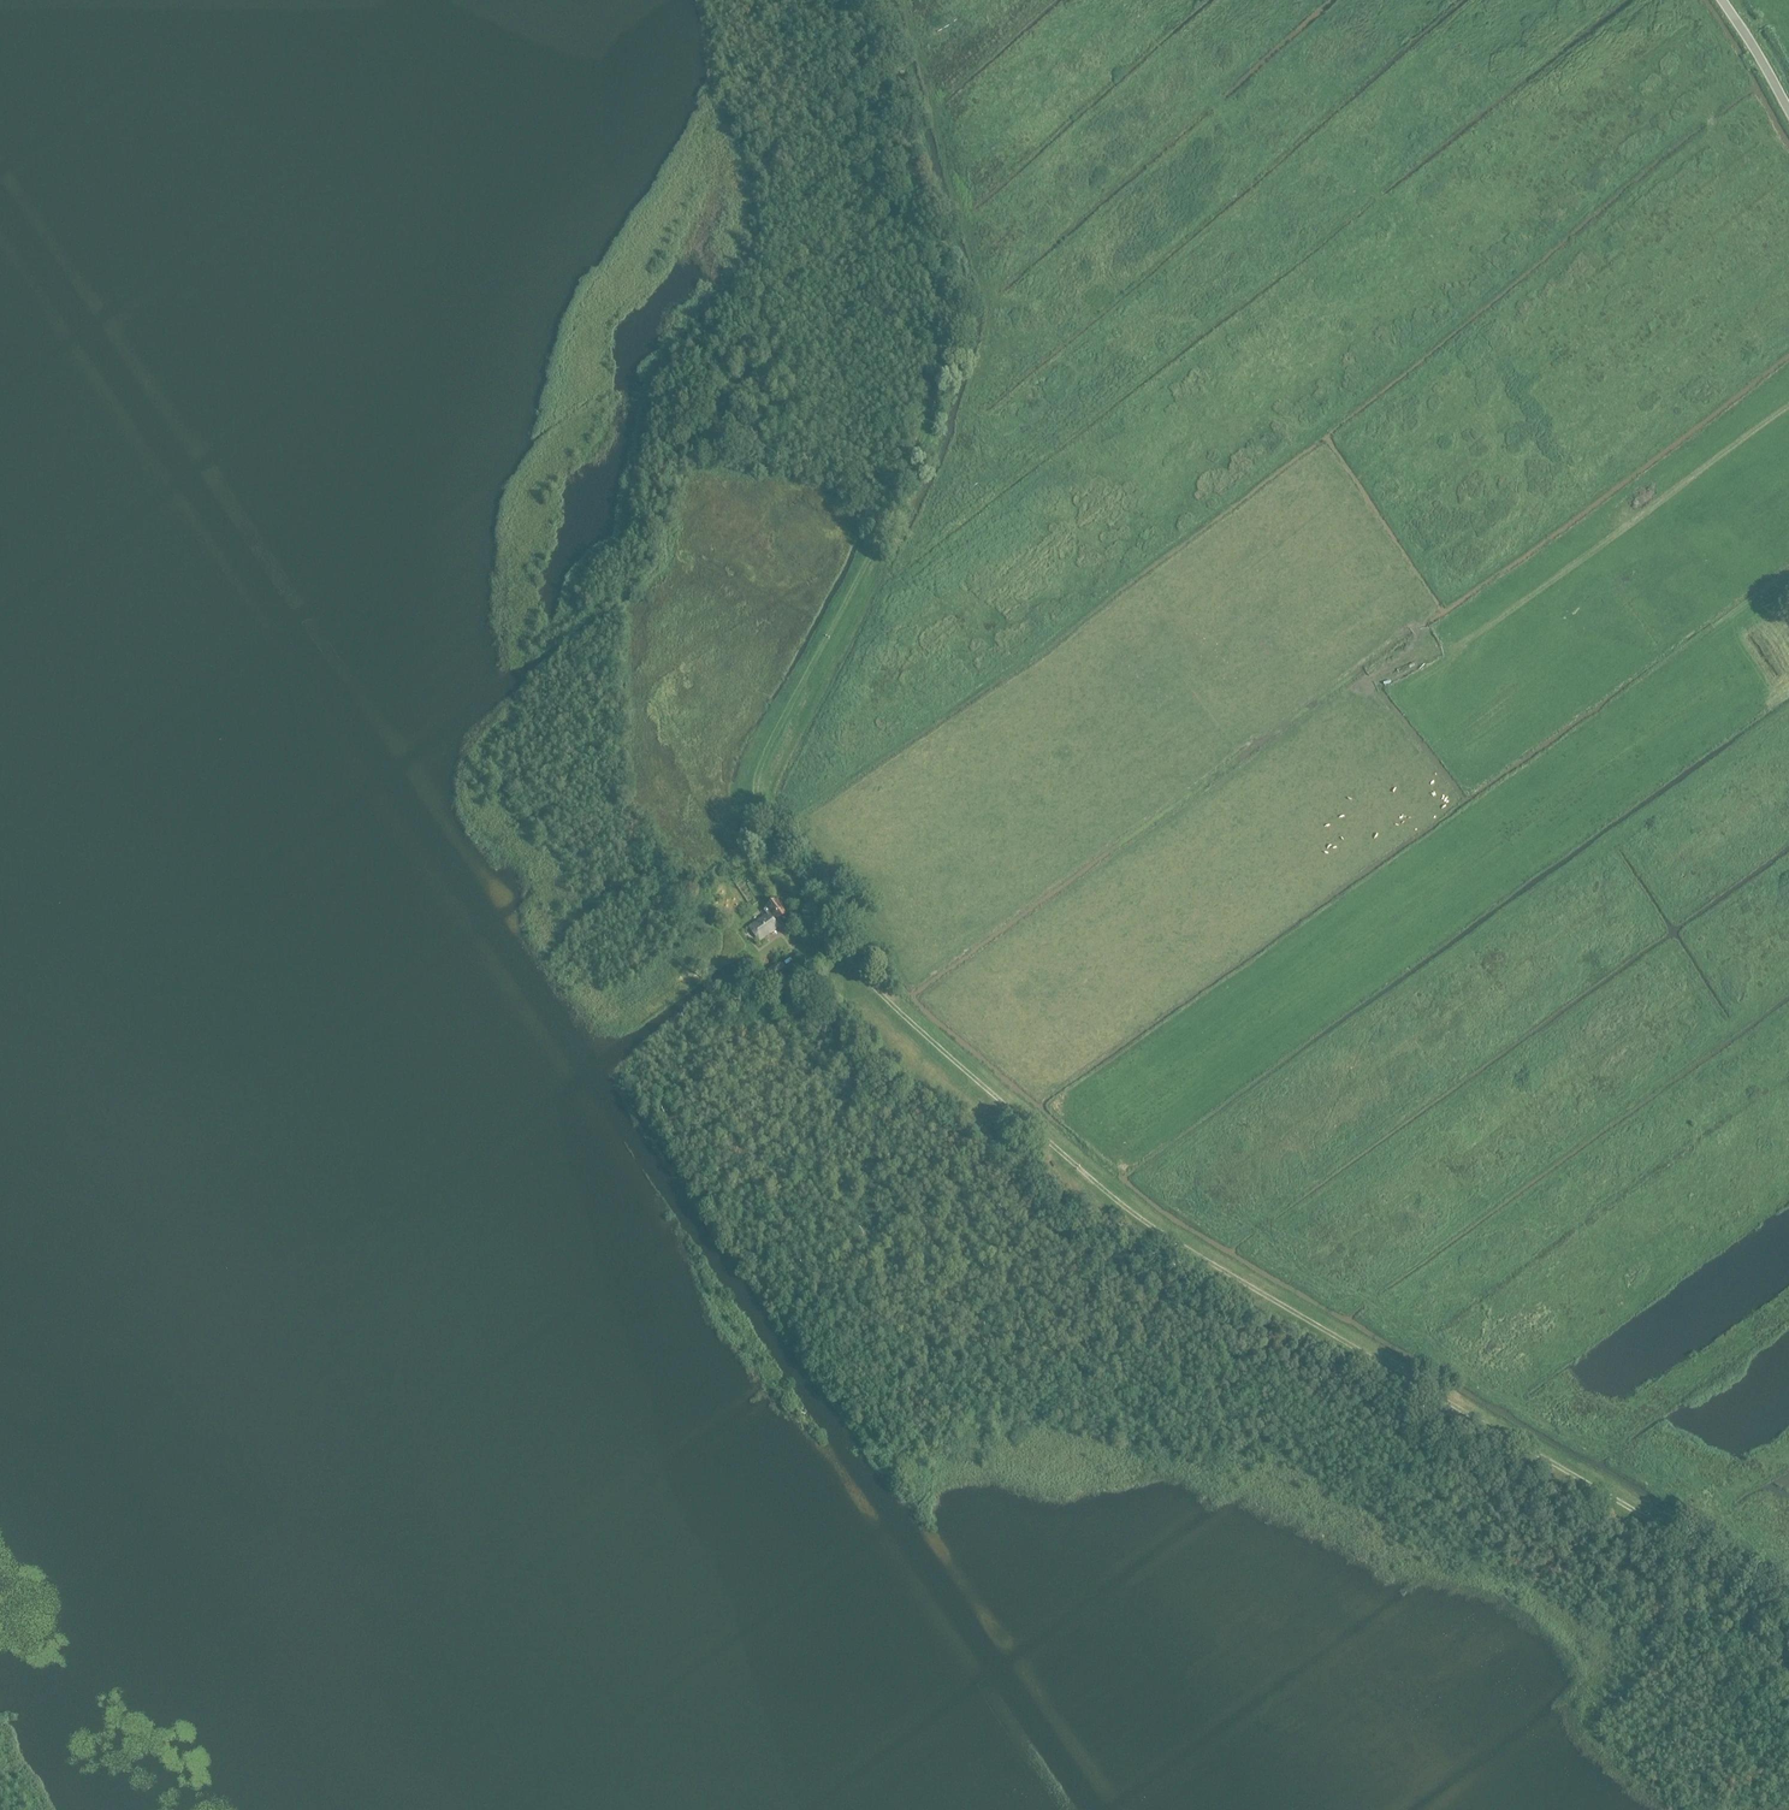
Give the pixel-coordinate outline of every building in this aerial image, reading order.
[(778,924),(789,916),(778,900),(766,908),(771,916),(769,917),(768,915),(749,928),(758,941),(779,926),(778,924)] [(772,975),(782,968),(778,963),(768,971),(772,975)] [(773,990),(781,985),(776,978),(768,983),(773,990)]
